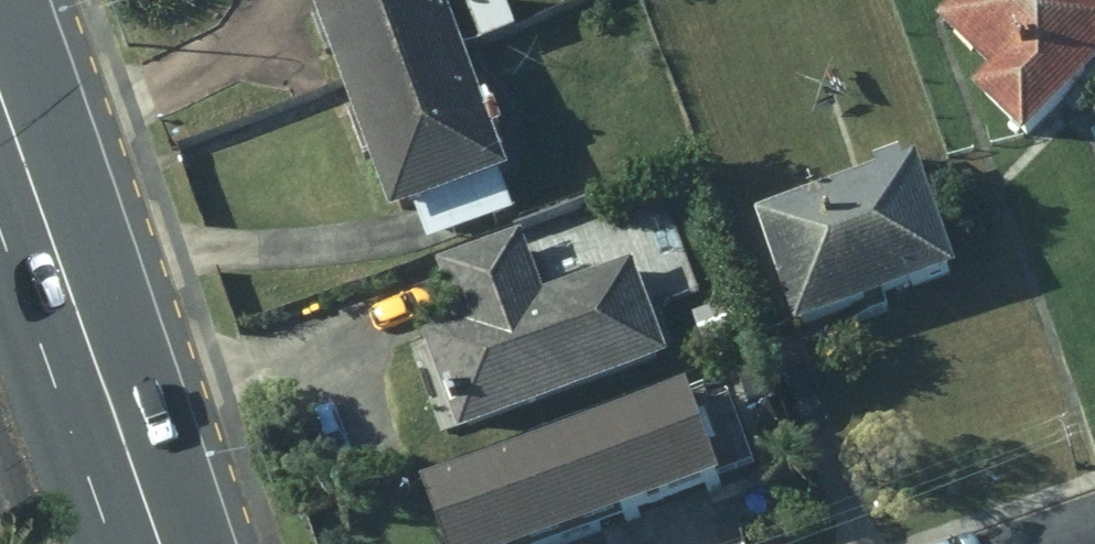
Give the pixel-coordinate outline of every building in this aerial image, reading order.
[(329,88),(445,47),(429,0),(299,0),(329,88)] [(925,18),(975,68),(957,87),(1004,136),(1094,45),(1094,0),(944,0),(925,18)] [(468,112),(445,47),(329,88),(374,217),(491,177),(475,131),(485,128),(479,108),(468,112)] [(740,214),(780,327),(939,273),(895,147),(856,161),(861,174),(740,214)] [(492,181),(414,207),(426,241),(503,214),(492,181)] [(588,200),(503,229),(520,278),(606,247),(588,200)] [(657,204),(613,220),(631,267),(673,253),(657,204)] [(411,338),(444,435),(650,357),(615,262),(411,338)] [(403,481),(424,543),(525,543),(744,466),(716,393),(678,407),(670,387),(403,481)]
